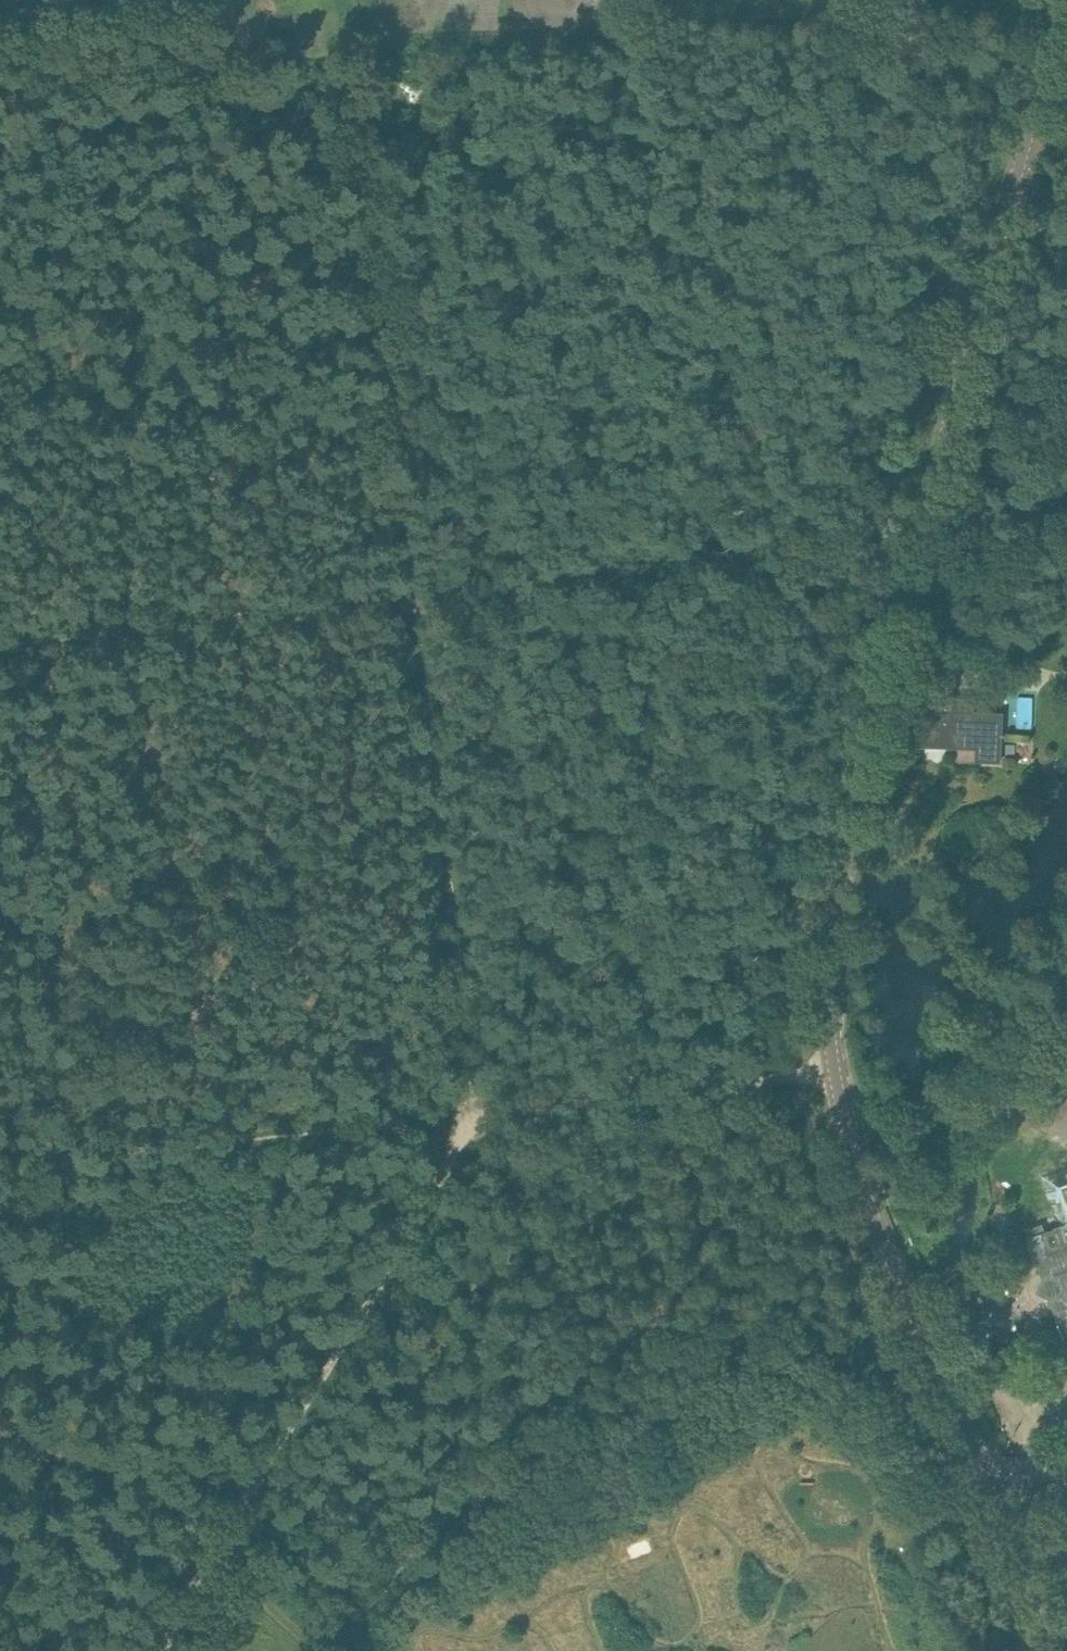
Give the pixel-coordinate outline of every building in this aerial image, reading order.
[(962,741),(961,743),(978,744),(977,760),(1000,761),(1003,714),(973,712),(974,699),(923,697),(922,729),(919,728),(918,737),(921,737),(921,745),(953,747),(953,740),(962,741)] [(1041,1175),(1059,1226),(1045,1231),(1042,1223),(1025,1230),(1065,1340),(1066,1339),(1066,1166),(1041,1175)]
